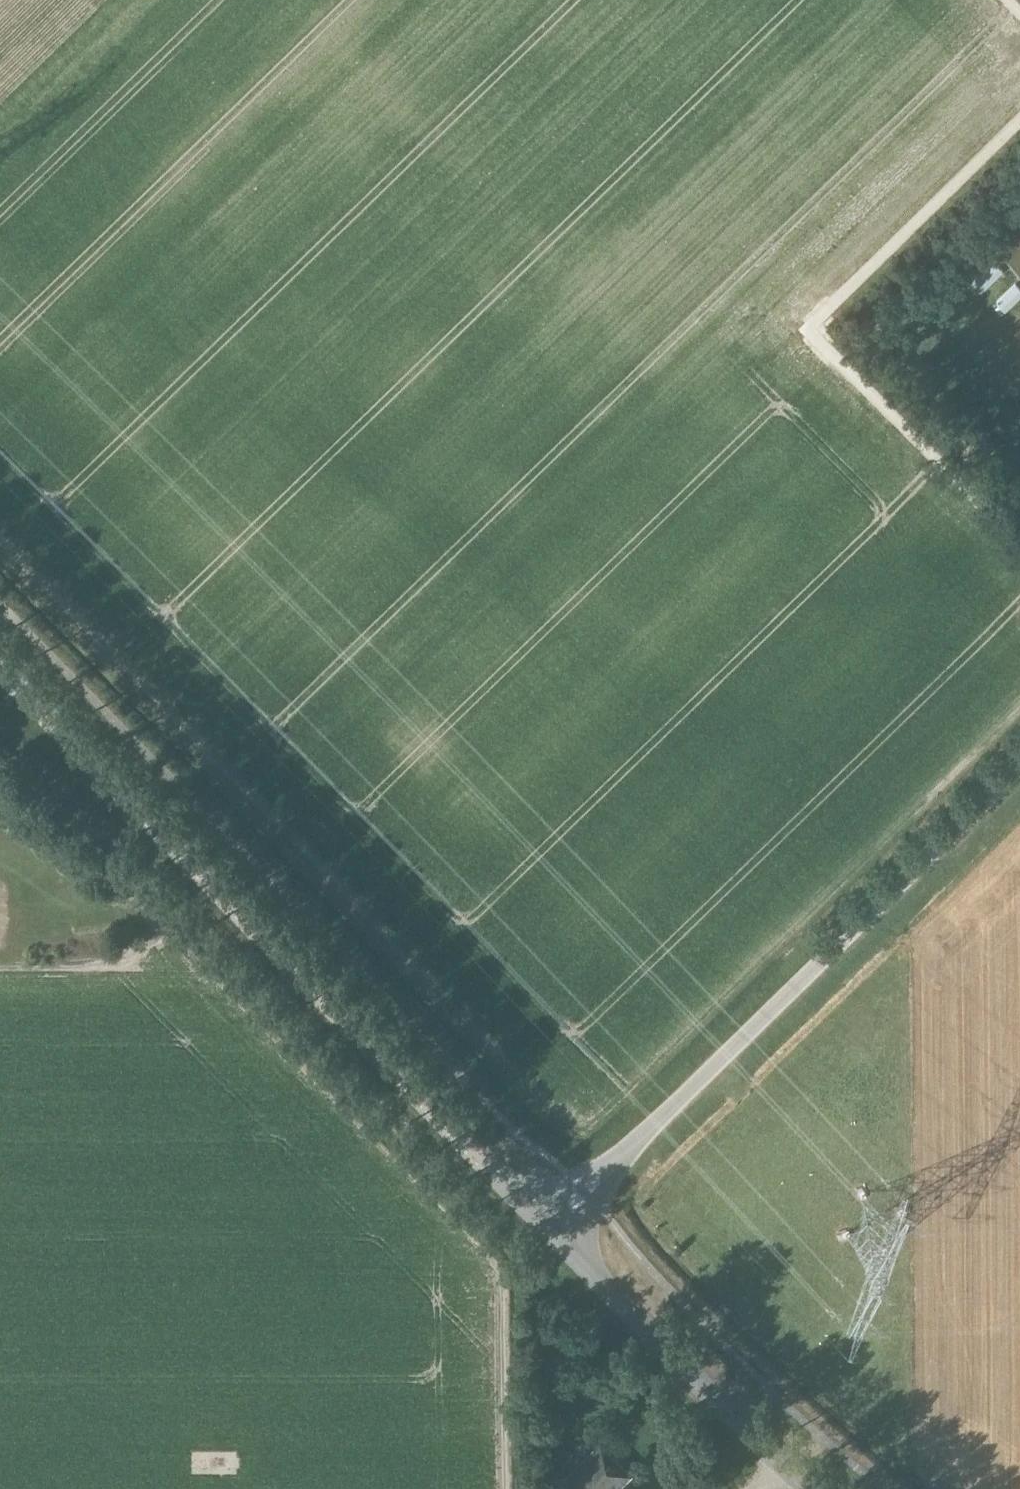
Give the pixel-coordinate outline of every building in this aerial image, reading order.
[(63,841),(67,837),(63,832),(58,835),(63,841)] [(628,1472),(608,1452),(593,1467),(584,1458),(562,1480),(571,1488),(611,1488),(628,1472)]
